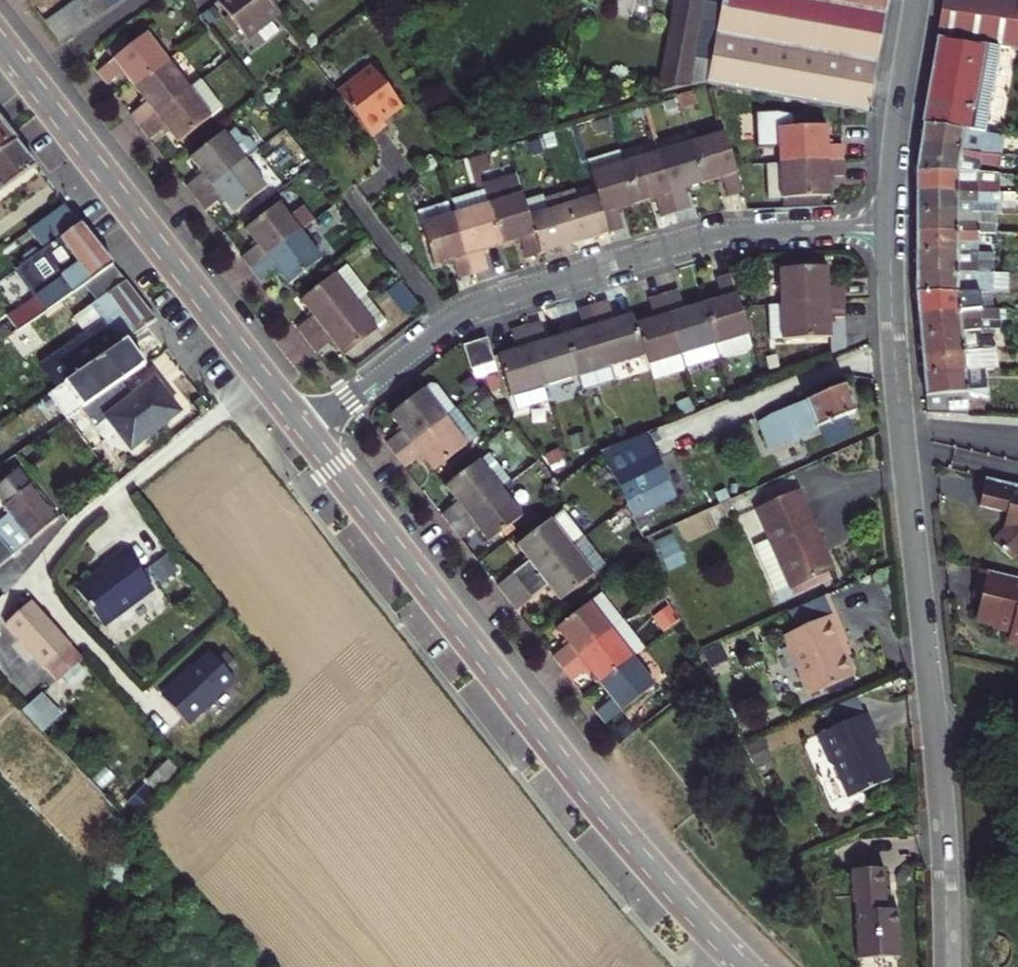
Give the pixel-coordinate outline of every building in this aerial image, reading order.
[(72,5),(89,28),(100,19),(86,0),(80,0),(72,5)] [(100,19),(113,10),(106,0),(86,0),(100,19)] [(124,0),(106,0),(113,10),(125,2),(124,0)] [(275,0),(221,0),(248,36),(282,10),(275,0)] [(660,90),(711,81),(719,33),(700,30),(705,0),(677,0),(660,90)] [(719,33),(711,81),(710,84),(716,85),(867,113),(888,0),(725,0),(719,33)] [(1007,47),(1017,49),(1017,0),(943,0),(938,35),(941,36),(1007,47)] [(89,28),(72,5),(59,15),(75,38),(89,28)] [(67,43),(75,38),(59,15),(48,23),(67,43)] [(149,30),(98,68),(109,81),(124,70),(136,87),(171,60),(149,30)] [(995,131),(1007,47),(941,36),(925,125),(995,131)] [(171,60),(136,87),(148,103),(134,114),(144,126),(193,88),(171,60)] [(342,90),(374,131),(389,119),(384,113),(403,99),(376,64),(342,90)] [(193,88),(144,126),(153,138),(169,127),(180,141),(214,115),(226,105),(206,79),(193,88)] [(780,146),(780,163),(843,164),(843,147),(823,147),(822,127),(790,127),(790,114),(773,111),(752,110),(752,147),(780,146)] [(0,119),(0,155),(18,142),(0,119)] [(995,131),(925,125),(923,143),(1004,152),(1006,132),(995,131)] [(206,174),(190,185),(200,198),(249,159),(262,149),(248,130),(240,128),(231,136),(229,132),(194,158),(206,174)] [(695,139),(708,182),(728,176),(734,194),(748,190),(739,162),(730,129),(695,139)] [(695,139),(660,150),(679,210),(694,206),(689,187),(708,182),(695,139)] [(37,167),(18,142),(0,155),(0,193),(37,167)] [(1002,163),(1004,152),(923,143),(920,170),(961,173),(962,159),(1002,163)] [(679,210),(660,150),(626,160),(639,202),(658,197),(664,214),(679,210)] [(249,159),(200,198),(210,210),(226,198),(237,212),(271,188),(249,159)] [(639,202),(626,160),(591,170),(598,194),(610,230),(625,226),(620,207),(639,202)] [(843,179),(843,164),(780,163),(765,163),(765,198),(823,198),(823,179),(843,179)] [(1002,175),(961,173),(920,170),(919,191),(1001,194),(1002,175)] [(487,188),(491,201),(503,242),(522,236),(528,255),(542,251),(531,214),(524,191),(520,178),(487,188)] [(453,197),(457,211),(475,270),(491,265),(486,247),(503,242),(491,201),(487,188),(453,197)] [(610,230),(598,194),(578,200),(575,190),(562,194),(576,241),(610,230)] [(1006,194),(1001,194),(919,191),(918,212),(979,214),(999,214),(999,203),(1005,204),(1006,194)] [(549,209),(531,214),(542,251),(576,241),(562,194),(546,199),(549,209)] [(475,270),(457,211),(454,212),(450,198),(417,208),(421,221),(423,221),(435,262),(454,256),(459,275),(475,270)] [(245,255),(254,267),(304,230),(314,222),(318,219),(307,205),(294,215),(284,203),(249,229),(260,244),(245,255)] [(0,332),(0,338),(3,342),(15,333),(40,315),(113,264),(67,205),(40,224),(49,237),(42,243),(46,249),(18,270),(37,297),(8,318),(12,323),(0,332)] [(979,214),(918,212),(918,231),(978,233),(998,233),(998,226),(979,225),(979,214)] [(998,226),(999,214),(979,214),(979,225),(998,226)] [(304,230),(254,267),(265,281),(281,269),(293,284),(327,259),(336,252),(314,222),(304,230)] [(978,233),(918,231),(918,250),(979,252),(978,233)] [(979,252),(918,250),(918,270),(994,272),(994,253),(979,252)] [(301,327),(310,338),(370,293),(372,291),(352,264),(306,299),(317,314),(301,327)] [(782,265),(782,301),(844,301),(844,285),(825,285),(825,265),(782,265)] [(994,272),(918,270),(918,292),(983,293),(993,293),(994,272)] [(747,354),(753,345),(740,301),(732,274),(718,278),(723,296),(705,302),(721,357),(722,361),(747,354)] [(42,366),(57,389),(128,339),(151,323),(156,318),(126,281),(81,313),(92,329),(42,366)] [(721,357),(705,302),(687,307),(682,288),(666,293),(684,354),(688,366),(721,357)] [(983,311),(983,293),(918,292),(920,313),(983,311)] [(370,293),(310,338),(320,352),(337,338),(350,355),(391,322),(370,293)] [(684,354),(666,293),(652,297),(657,316),(637,322),(647,355),(650,364),(684,354)] [(999,311),(999,293),(993,293),(983,293),(983,311),(999,311)] [(615,299),(595,305),(614,364),(647,355),(637,322),(634,312),(620,316),(615,299)] [(844,301),(782,301),(782,336),(826,336),(826,315),(845,315),(844,301)] [(614,364),(595,305),(576,311),(581,328),(567,332),(580,374),(585,389),(618,379),(614,364)] [(1002,331),(1003,311),(999,311),(983,311),(920,313),(922,332),(986,331),(997,331),(1002,331)] [(23,345),(26,343),(48,327),(40,315),(15,333),(23,345)] [(543,320),(529,324),(547,385),(580,374),(567,332),(549,337),(543,320)] [(516,395),(547,385),(529,324),(514,328),(520,348),(503,353),(516,395)] [(491,331),(466,339),(475,365),(499,358),(491,331)] [(997,342),(986,342),(986,331),(922,332),(924,352),(997,350),(997,342)] [(997,342),(997,331),(986,331),(986,342),(997,342)] [(145,363),(128,339),(57,389),(50,394),(67,418),(85,406),(124,377),(145,363)] [(989,371),(998,371),(997,350),(924,352),(926,373),(983,371),(988,371),(989,371)] [(988,371),(983,371),(926,373),(928,395),(971,392),(988,396),(988,388),(988,371)] [(124,377),(85,406),(99,423),(109,415),(128,438),(134,433),(140,441),(182,408),(164,385),(152,393),(145,385),(136,392),(124,377)] [(391,440),(402,454),(461,407),(443,384),(437,383),(430,388),(428,386),(396,413),(406,428),(391,440)] [(821,428),(848,416),(857,411),(845,384),(767,417),(760,424),(770,450),(821,428)] [(971,392),(928,395),(930,411),(972,414),(971,392)] [(482,434),(461,407),(402,454),(412,466),(427,454),(439,469),(482,434)] [(848,416),(821,428),(828,444),(854,431),(848,416)] [(629,503),(633,513),(669,497),(662,482),(664,481),(643,435),(636,438),(605,451),(629,503)] [(464,500),(448,512),(458,525),(508,487),(517,480),(496,452),(453,486),(464,500)] [(58,517),(20,470),(0,486),(0,509),(1,510),(0,511),(0,512),(4,518),(7,522),(24,544),(58,517)] [(980,484),(973,513),(1004,520),(1013,511),(1017,516),(1017,494),(980,484)] [(508,487),(458,525),(469,539),(485,526),(496,540),(530,514),(508,487)] [(752,511),(790,588),(832,569),(793,491),(752,511)] [(504,582),(513,595),(592,533),(574,509),(527,544),(536,556),(504,582)] [(24,544),(4,518),(0,522),(0,564),(24,544)] [(991,550),(1007,567),(1017,556),(1017,523),(991,550)] [(556,583),(567,597),(614,562),(592,533),(513,595),(524,609),(556,583)] [(123,613),(167,567),(131,534),(114,552),(113,552),(113,553),(113,554),(113,555),(113,556),(114,556),(114,557),(90,583),(123,613)] [(981,578),(974,608),(980,609),(976,626),(981,634),(993,637),(992,641),(1009,645),(1009,647),(1017,649),(1017,587),(981,578)] [(577,645),(562,657),(571,668),(633,620),(612,594),(566,630),(577,645)] [(60,633),(35,604),(31,607),(57,636),(60,633)] [(57,636),(31,607),(9,626),(50,671),(51,670),(61,681),(81,663),(85,660),(60,633),(57,636)] [(782,636),(810,694),(855,672),(840,642),(847,639),(834,611),(782,636)] [(597,670),(608,685),(644,658),(656,649),(633,620),(571,668),(582,682),(597,670)] [(238,686),(213,658),(164,700),(189,728),(238,686)] [(644,658),(608,685),(622,702),(607,714),(617,726),(666,686),(644,658)] [(81,663),(61,681),(70,692),(90,675),(81,663)] [(10,702),(0,692),(0,712),(10,702)] [(21,714),(42,736),(62,718),(42,695),(21,714)] [(833,706),(841,723),(864,712),(856,696),(833,706)] [(837,763),(852,796),(895,776),(884,752),(882,753),(875,738),(880,735),(868,710),(864,712),(841,723),(820,733),(835,764),(837,763)] [(106,885),(127,885),(127,864),(106,864),(106,885)] [(858,910),(860,954),(903,952),(901,907),(889,908),(887,865),(853,867),(855,902),(861,902),(861,909),(858,910)]
